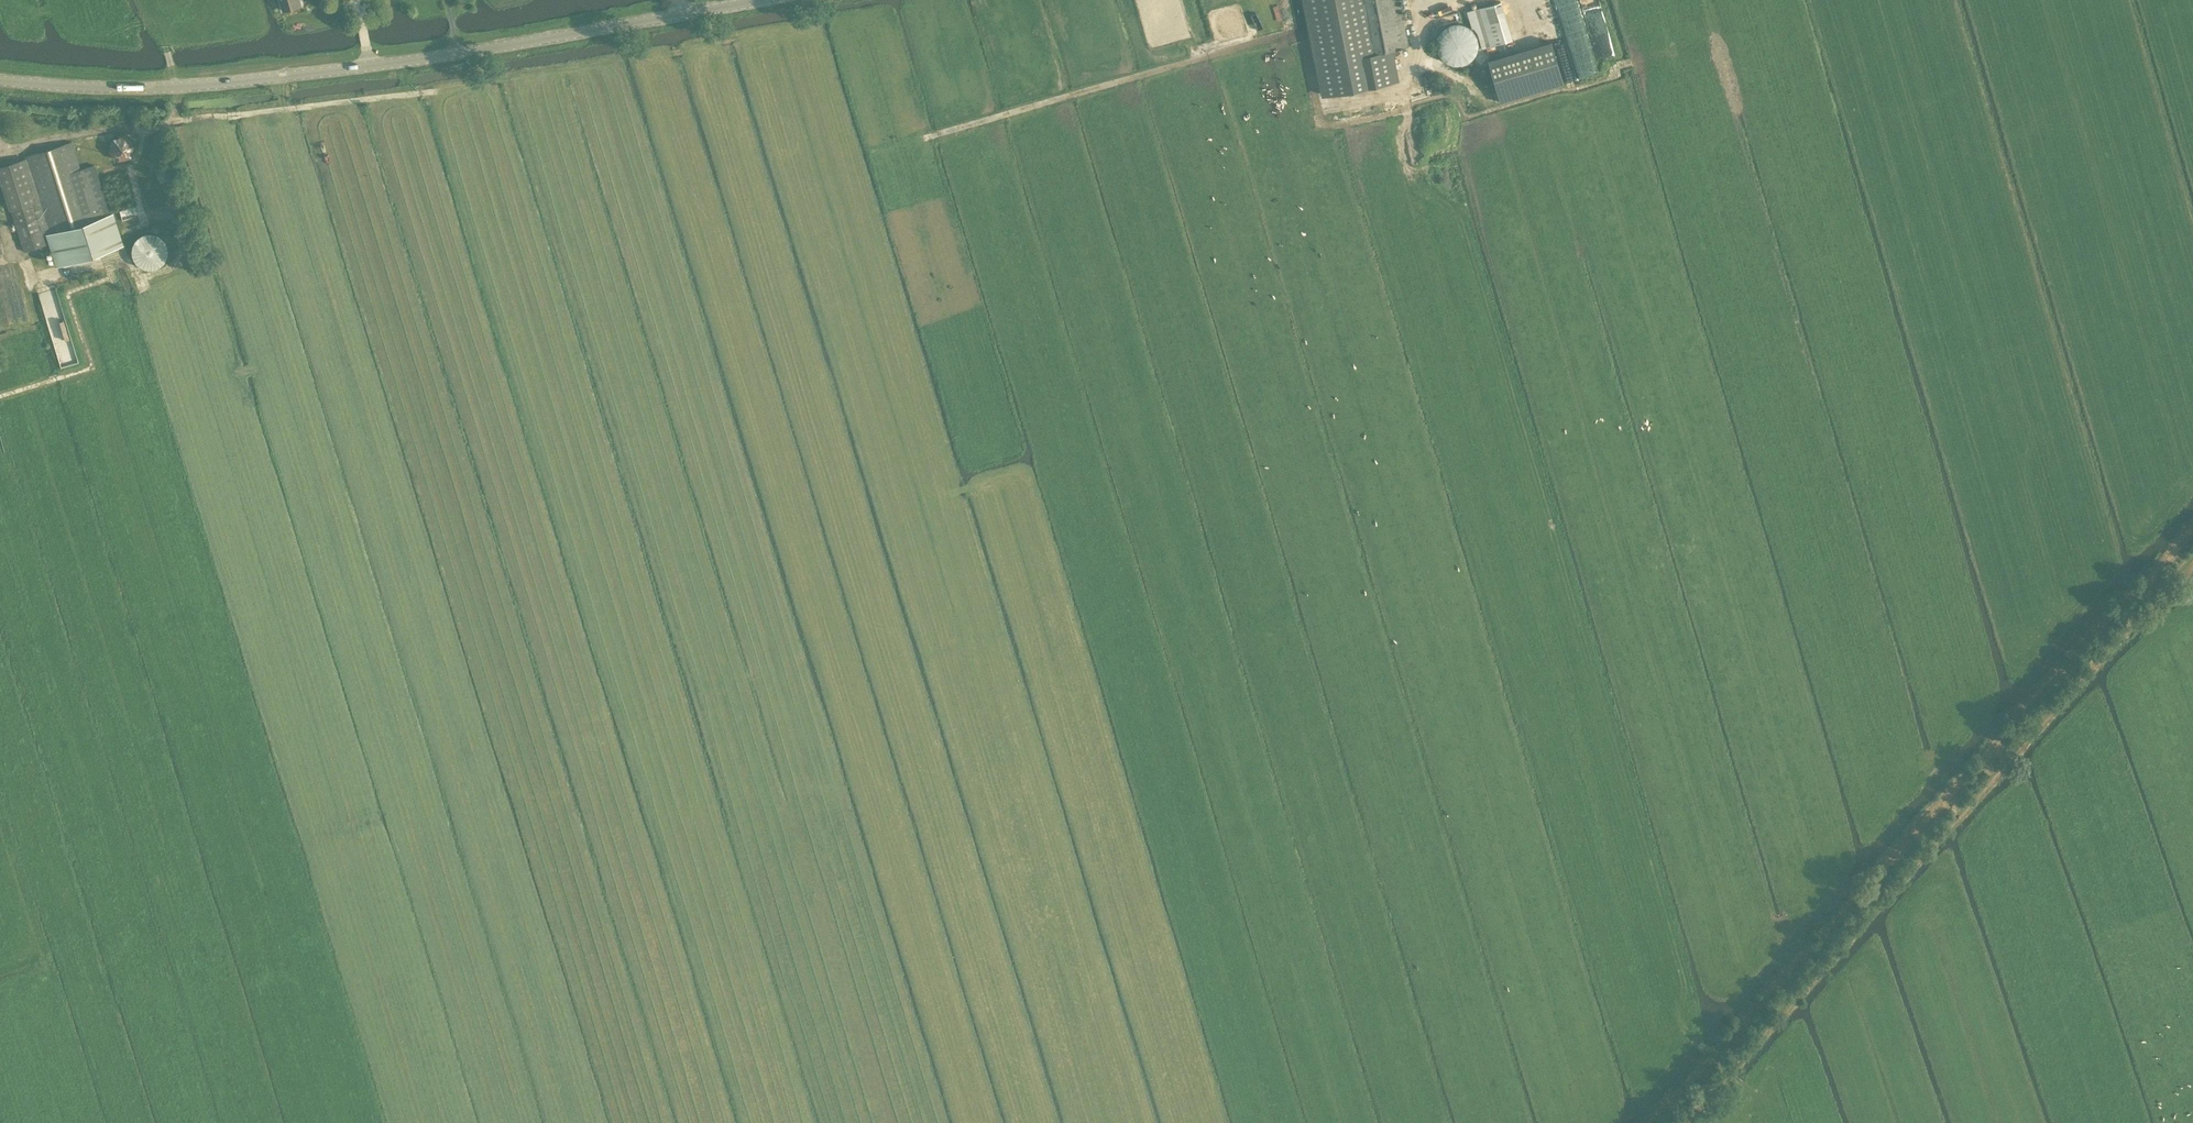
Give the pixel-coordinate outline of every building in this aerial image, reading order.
[(283,9),(301,4),(300,0),(281,0),(283,9)] [(1321,95),(1399,80),(1393,48),(1408,45),(1399,0),(1303,0),(1321,95)] [(1512,38),(1501,0),(1479,7),(1490,45),(1512,38)] [(1551,40),(1487,59),(1500,101),(1563,82),(1551,40)] [(125,134),(111,138),(108,151),(117,160),(130,156),(134,144),(125,134)] [(0,166),(0,181),(9,209),(11,208),(24,251),(45,244),(42,234),(45,233),(54,265),(119,244),(94,165),(80,169),(71,142),(25,156),(25,158),(0,166)] [(135,262),(140,266),(146,268),(153,268),(159,265),(164,260),(167,254),(167,248),(165,242),(161,237),(156,234),(150,232),(144,233),(138,235),(134,239),(131,245),(131,251),(132,257),(135,262)]
